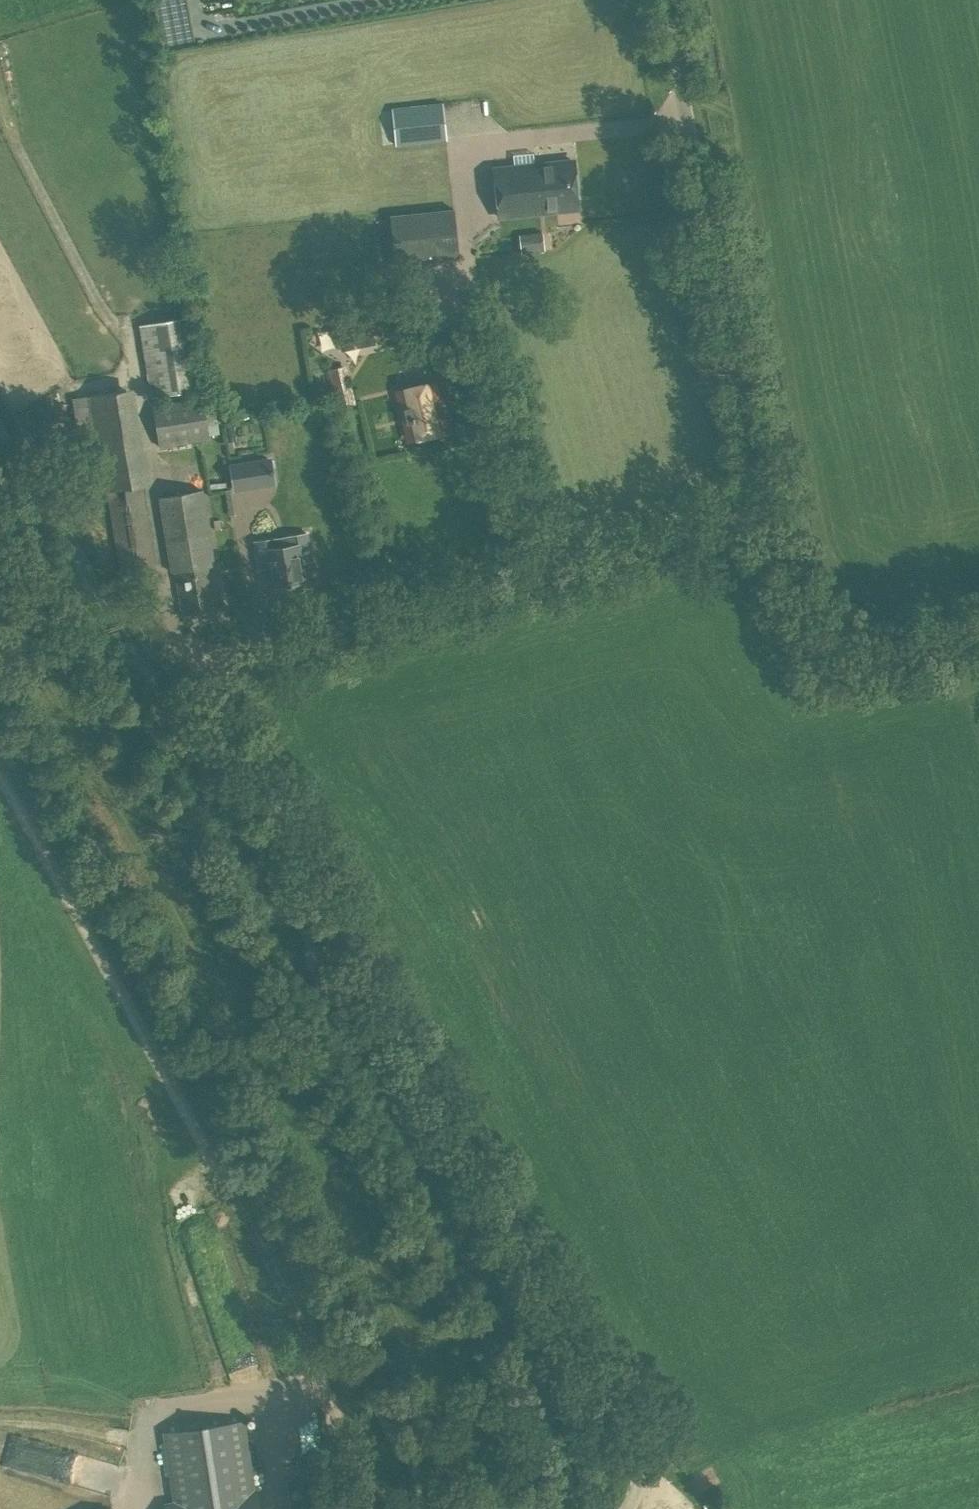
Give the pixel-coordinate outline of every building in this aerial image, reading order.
[(441,104),(391,109),(395,144),(395,145),(445,140),(441,104)] [(498,217),(578,208),(573,161),(493,169),(498,217)] [(453,209),(390,215),(395,263),(458,257),(453,209)] [(540,233),(519,235),(521,253),(543,251),(540,233)] [(351,321),(336,325),(341,350),(357,347),(395,338),(390,313),(351,321)] [(193,316),(140,325),(152,397),(205,388),(193,316)] [(356,403),(348,365),(329,369),(337,407),(356,403)] [(410,439),(444,431),(433,383),(398,391),(410,439)] [(155,571),(126,390),(85,396),(74,399),(77,421),(90,419),(100,491),(107,490),(121,576),(155,571)] [(153,406),(160,447),(208,439),(202,398),(153,406)] [(254,462),(230,466),(234,489),(249,486),(248,480),(256,479),(254,462)] [(181,614),(182,614),(217,608),(210,565),(214,564),(202,490),(159,497),(171,571),(174,571),(181,614)] [(306,533),(254,541),(259,568),(269,567),(272,586),(286,583),(286,584),(290,584),(290,583),(304,580),(301,562),(311,560),(306,533)] [(243,1419),(161,1432),(172,1500),(163,1501),(164,1508),(259,1508),(256,1489),(254,1489),(243,1419)] [(313,1484),(287,1488),(290,1508),(317,1508),(313,1484)]
